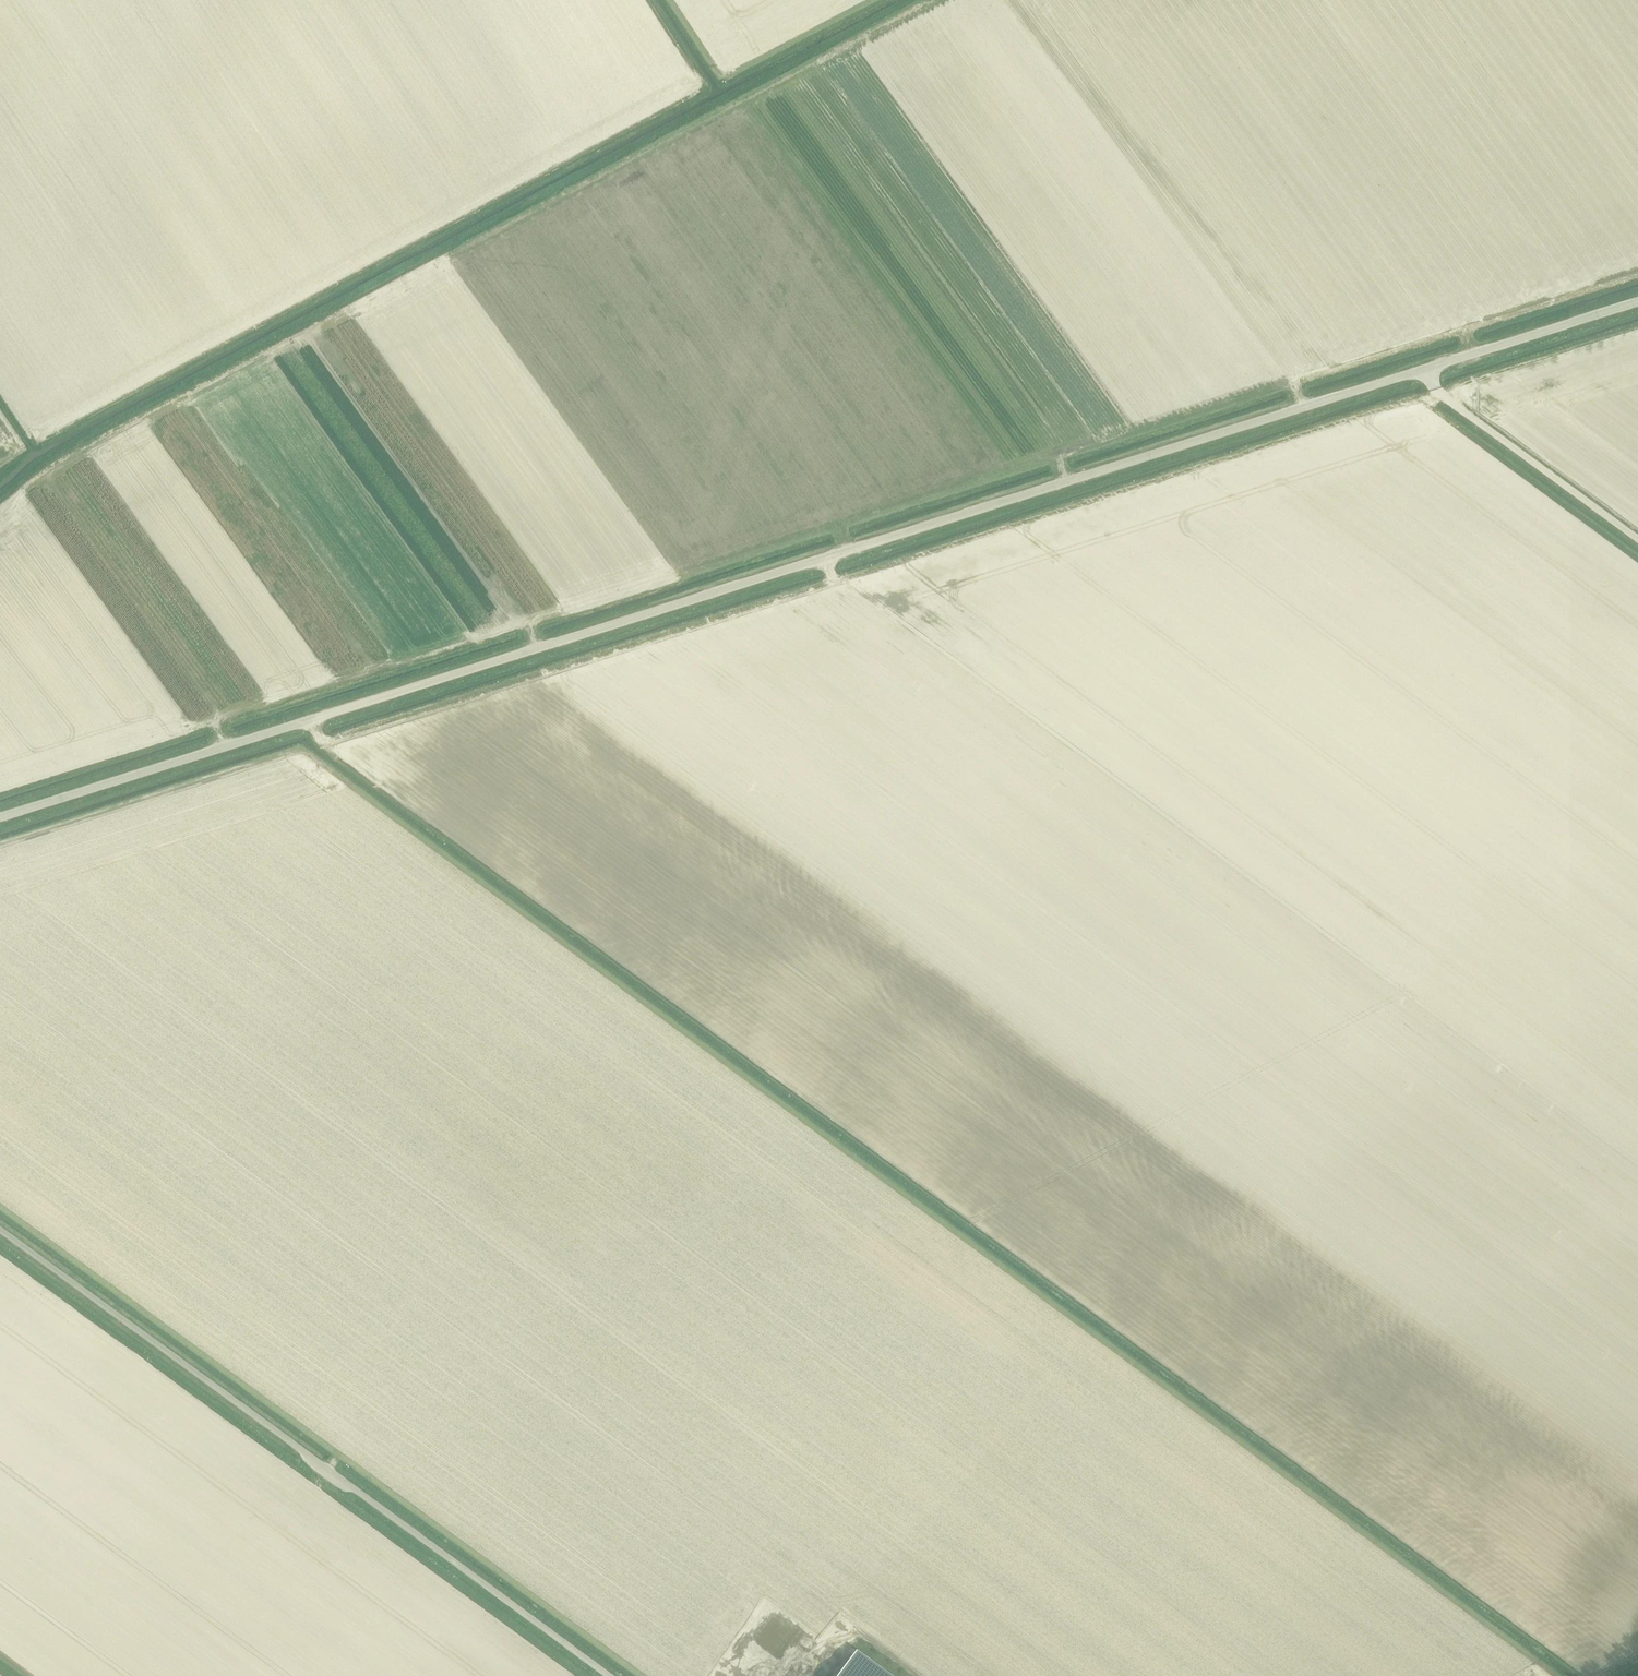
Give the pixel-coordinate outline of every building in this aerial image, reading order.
[(840,1675),(888,1675),(856,1653),(840,1675)]
